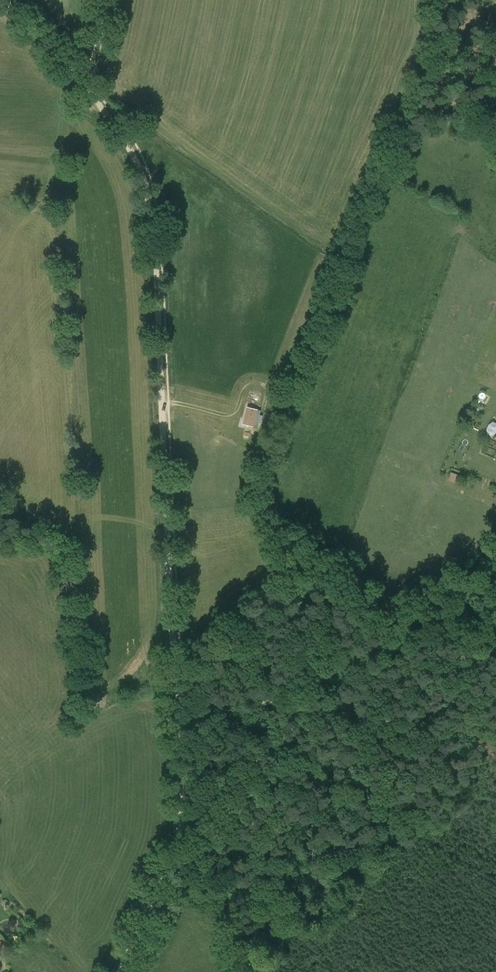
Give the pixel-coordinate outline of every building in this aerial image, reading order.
[(450,479),(458,482),(461,474),(452,471),(450,479)]
